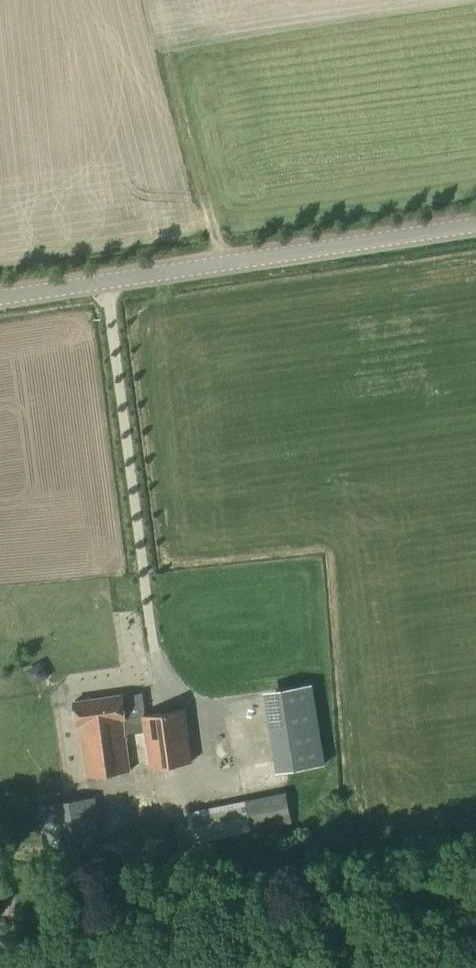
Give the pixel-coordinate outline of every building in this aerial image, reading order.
[(276,773),(326,765),(313,683),(263,691),(276,773)] [(185,709),(125,717),(122,695),(74,702),(77,725),(78,725),(85,777),(131,771),(126,736),(145,733),(150,768),(193,762),(185,709)] [(287,795),(286,791),(188,811),(190,821),(175,824),(179,847),(180,847),(186,846),(188,859),(212,854),(210,839),(292,823),(291,816),(301,813),(297,793),(287,795)] [(38,805),(45,863),(104,855),(95,797),(38,805)]
